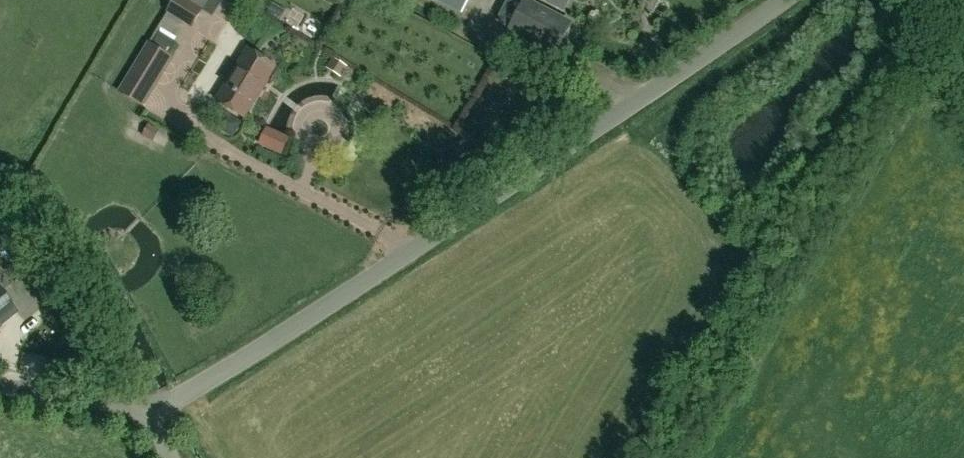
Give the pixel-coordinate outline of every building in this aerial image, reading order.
[(192,29),(204,10),(187,0),(174,0),(166,13),(192,29)] [(462,16),(471,0),(432,0),(462,16)] [(529,39),(528,42),(529,42),(530,39),(556,53),(571,25),(524,0),(507,0),(505,5),(519,12),(510,29),(529,39)] [(562,10),(567,0),(544,0),(562,10)] [(143,108),(174,58),(169,55),(177,43),(160,32),(152,45),(149,42),(118,92),(143,108)] [(215,100),(243,117),(276,64),(246,46),(215,100)] [(333,58),(327,68),(341,77),(347,67),(333,58)] [(259,144),(282,154),(289,139),(266,129),(259,144)] [(15,262),(35,286),(35,285),(41,292),(51,284),(46,277),(44,279),(24,255),(15,262)] [(16,311),(0,293),(0,324),(16,311)] [(2,324),(3,338),(22,337),(21,323),(2,324)]
